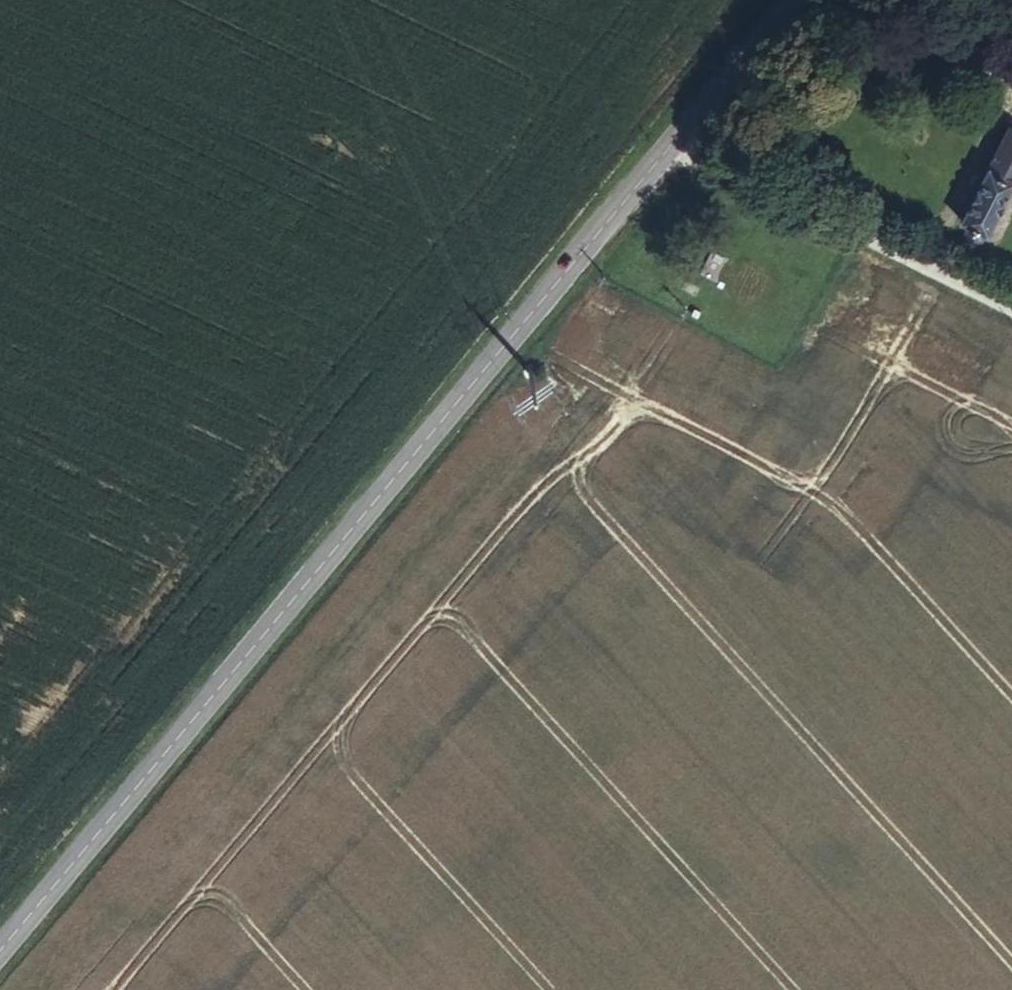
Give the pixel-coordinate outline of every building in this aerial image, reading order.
[(953,229),(975,239),(986,215),(973,207),(1011,122),(1011,85),(1001,80),(955,181),(964,204),(953,229)] [(700,275),(723,282),(731,256),(707,249),(700,275)]
